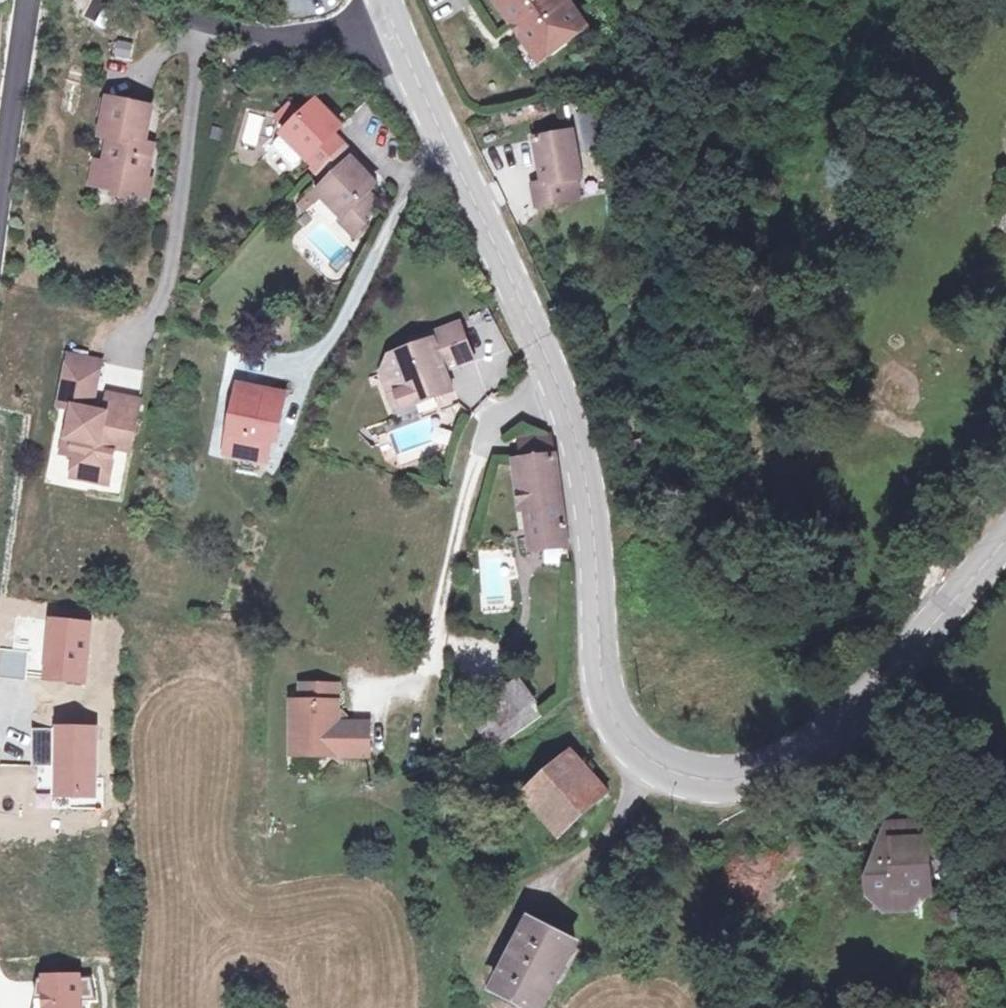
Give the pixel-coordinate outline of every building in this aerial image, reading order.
[(564,0),(509,0),(511,3),(505,7),(514,20),(536,6),(543,16),(521,31),(530,44),(536,40),(544,52),(581,27),(564,0)] [(536,6),(514,20),(521,31),(543,16),(536,6)] [(591,91),(578,97),(595,134),(608,128),(591,91)] [(145,152),(152,104),(111,97),(105,132),(114,132),(109,161),(121,162),(117,187),(149,190),(154,153),(145,152)] [(289,126),(287,129),(299,140),(296,144),(306,153),(332,178),(322,188),(336,201),(340,197),(351,207),(344,215),(364,233),(377,219),(368,211),(379,199),(368,189),(380,176),(368,165),(355,153),(358,150),(335,128),(342,121),(316,97),(302,113),(296,108),(284,122),(289,126)] [(284,122),(296,108),(290,102),(278,116),(284,122)] [(577,162),(588,158),(593,155),(579,117),(540,131),(557,171),(546,175),(554,194),(584,181),(577,162)] [(299,140),(287,129),(276,141),(276,146),(292,161),(298,161),(306,153),(296,144),(299,140)] [(358,150),(355,153),(368,165),(371,161),(358,150)] [(595,177),(588,158),(577,162),(584,181),(595,177)] [(121,162),(109,161),(99,160),(95,184),(117,187),(121,162)] [(387,355),(377,372),(404,388),(409,406),(446,396),(441,375),(439,369),(468,361),(460,329),(405,344),(406,350),(387,355)] [(71,414),(67,432),(77,434),(74,451),(79,452),(75,474),(109,482),(117,445),(134,447),(143,396),(113,391),(109,410),(96,408),(102,363),(72,355),(62,402),(80,405),(76,415),(71,414)] [(439,369),(441,375),(470,367),(468,361),(439,369)] [(387,411),(409,406),(404,388),(377,372),(387,411)] [(287,391),(237,381),(224,449),(267,457),(274,421),(281,422),(287,391)] [(77,434),(67,432),(64,449),(74,451),(77,434)] [(565,544),(555,457),(515,460),(523,550),(565,544)] [(92,622),(45,616),(39,679),(85,684),(92,622)] [(479,711),(494,731),(532,702),(515,682),(479,711)] [(301,700),(292,700),(293,735),(307,735),(308,753),(369,753),(369,721),(337,722),(337,683),(301,683),(301,700)] [(100,724),(53,722),(50,795),(97,797),(100,724)] [(307,735),(293,735),(293,753),(308,753),(307,735)] [(574,753),(535,785),(572,830),(611,798),(574,753)] [(561,838),(572,830),(535,785),(525,792),(561,838)] [(922,837),(877,837),(877,906),(906,906),(907,888),(922,888),(922,837)] [(527,1007),(544,1007),(576,946),(530,923),(495,992),(527,1007)] [(36,974),(37,1007),(86,1007),(86,1005),(97,1004),(96,973),(36,974)]
